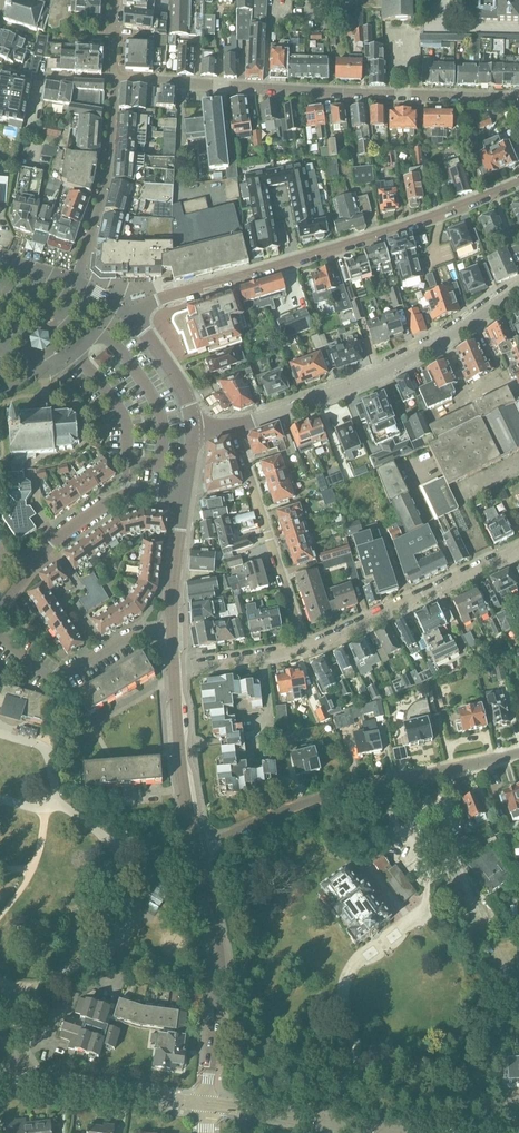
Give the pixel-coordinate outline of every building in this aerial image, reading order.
[(41,5),(26,0),(11,0),(9,5),(8,4),(5,11),(7,11),(4,21),(36,31),(37,30),(44,32),(49,17),(48,17),(49,11),(53,0),(42,0),(41,5)] [(70,23),(101,25),(103,5),(100,5),(101,2),(98,2),(98,0),(53,0),(49,11),(48,27),(51,27),(55,30),(60,27),(60,22),(65,20),(69,23),(71,22),(70,23)] [(169,4),(170,4),(171,0),(126,0),(125,6),(134,7),(134,11),(154,12),(154,6),(155,6),(155,4),(169,4)] [(168,35),(176,35),(203,35),(203,34),(204,15),(204,2),(204,0),(171,0),(170,4),(169,4),(169,16),(168,35)] [(250,41),(265,42),(267,0),(238,0),(238,10),(237,41),(250,41)] [(475,1),(471,1),(471,4),(468,4),(468,17),(471,17),(471,20),(518,22),(518,0),(475,0),(475,1)] [(347,9),(347,15),(347,26),(356,26),(356,9),(347,9)] [(151,36),(154,36),(167,36),(168,36),(169,16),(153,14),(153,15),(127,12),(125,27),(151,31),(151,36)] [(204,15),(203,34),(215,34),(215,16),(204,15)] [(365,43),(372,43),(371,27),(362,27),(362,29),(364,43),(365,43)] [(356,44),(364,43),(362,29),(345,30),(346,37),(355,36),(356,44)] [(0,38),(0,41),(5,43),(4,46),(14,49),(15,48),(27,52),(33,54),(35,46),(22,41),(23,39),(2,31),(0,38)] [(168,41),(167,40),(167,46),(175,46),(176,35),(168,35),(168,41)] [(166,65),(167,46),(167,40),(167,36),(154,36),(154,43),(153,65),(161,65),(161,64),(166,65)] [(30,65),(28,73),(37,73),(40,62),(41,62),(42,58),(62,59),(62,62),(80,63),(102,65),(103,42),(101,40),(93,39),(91,41),(86,41),(85,48),(77,47),(77,46),(48,44),(48,38),(37,37),(35,46),(33,54),(30,65)] [(0,41),(0,63),(1,63),(3,59),(13,63),(14,60),(22,63),(24,59),(27,52),(15,48),(14,49),(4,46),(5,43),(0,41)] [(264,55),(265,42),(250,41),(250,54),(264,55)] [(290,78),(290,58),(290,52),(289,52),(289,42),(281,41),(278,45),(270,45),(270,79),(290,80),(290,78)] [(479,86),(479,41),(473,42),(472,54),(474,54),(473,67),(468,67),(468,86),(479,86)] [(480,41),(479,41),(479,86),(491,87),(491,67),(484,67),(485,54),(491,54),(491,41),(480,41)] [(503,87),(503,58),(503,50),(504,41),(491,41),(491,54),(497,55),(497,67),(494,66),(494,68),(491,67),(491,87),(503,87)] [(153,73),(153,65),(154,43),(127,42),(125,71),(153,73)] [(237,60),(237,42),(234,42),(234,47),(224,47),(224,78),(237,78),(237,60)] [(371,62),(384,62),(384,46),(372,46),(372,43),(365,43),(365,62),(371,62)] [(290,58),(290,78),(298,79),(299,46),(293,46),(293,58),(290,58)] [(308,79),(308,58),(304,58),(305,46),(299,46),(298,79),(308,79)] [(318,46),(318,49),(318,79),(329,79),(329,59),(323,59),(323,46),(318,46)] [(179,47),(177,74),(193,75),(195,48),(179,47)] [(318,79),(318,49),(312,49),(312,58),(308,58),(308,79),(318,79)] [(202,52),(201,75),(217,76),(219,57),(213,57),(214,52),(202,52)] [(249,67),(264,68),(264,55),(250,54),(249,66),(249,67)] [(351,55),(351,61),(350,80),(362,81),(363,62),(363,56),(351,55)] [(503,58),(503,87),(514,87),(514,58),(503,58)] [(433,85),(434,64),(434,59),(423,59),(423,85),(433,85)] [(444,85),(444,59),(441,59),(441,64),(434,64),(433,85),(444,85)] [(454,60),(444,59),(444,85),(454,85),(454,60)] [(80,74),(80,63),(62,62),(52,61),(52,70),(75,72),(75,73),(77,73),(78,74),(80,74)] [(350,80),(351,61),(338,61),(338,80),(350,80)] [(371,77),(369,77),(369,86),(386,86),(386,78),(386,62),(384,62),(371,62),(371,77)] [(23,72),(28,73),(30,65),(25,63),(22,71),(21,74),(23,74),(23,72)] [(102,65),(80,63),(80,74),(81,74),(82,73),(102,74),(102,65)] [(263,79),(264,68),(249,67),(249,66),(247,66),(246,79),(263,79)] [(468,86),(468,67),(458,67),(458,85),(468,86)] [(19,74),(18,80),(31,83),(33,74),(24,72),(23,75),(19,74)] [(10,121),(23,123),(31,83),(18,80),(0,77),(0,119),(10,121)] [(71,106),(74,90),(73,90),(74,81),(62,81),(62,85),(46,83),(43,102),(42,111),(51,112),(53,104),(70,106),(71,106)] [(74,90),(100,92),(103,92),(103,82),(74,81),(73,90),(74,90)] [(120,96),(148,98),(148,88),(121,86),(120,96)] [(176,90),(161,89),(161,93),(157,92),(156,108),(175,110),(176,90)] [(74,90),(71,106),(100,110),(100,92),(74,90)] [(147,111),(148,98),(120,96),(119,109),(131,110),(131,117),(146,119),(146,111),(147,111)] [(147,111),(146,111),(146,119),(152,120),(155,120),(155,112),(153,112),(154,99),(148,98),(147,111)] [(232,135),(251,132),(246,98),(230,101),(233,121),(230,121),(232,135)] [(202,104),(204,118),(208,154),(210,170),(226,168),(228,179),(238,178),(236,161),(228,162),(221,102),(202,104)] [(275,123),(276,130),(282,129),(281,120),(279,120),(276,103),(270,104),(268,102),(265,103),(263,105),(262,105),(264,123),(273,121),(273,124),(275,123)] [(283,139),(283,142),(295,140),(294,131),(301,130),(297,104),(284,105),(286,120),(281,120),(282,129),(283,139)] [(315,126),(317,140),(322,139),(320,125),(325,125),(322,105),(313,106),(314,116),(316,116),(317,126),(315,126)] [(100,110),(71,106),(70,106),(69,115),(76,117),(101,121),(102,121),(103,110),(100,110)] [(312,141),(317,140),(315,126),(317,126),(316,116),(314,116),(313,106),(305,108),(308,127),(310,127),(312,141)] [(341,131),(347,130),(345,106),(330,108),(331,116),(329,116),(330,125),(340,124),(341,131)] [(361,126),(362,142),(370,141),(369,136),(368,125),(366,107),(350,109),(352,127),(361,126)] [(368,125),(369,136),(373,135),(372,126),(385,126),(385,109),(370,109),(371,125),(368,125)] [(403,130),(403,110),(402,110),(401,109),(397,109),(396,110),(394,110),(394,112),(390,112),(389,130),(392,130),(392,136),(397,136),(397,130),(403,130)] [(405,110),(403,110),(403,130),(409,130),(409,136),(414,136),(414,130),(417,130),(417,112),(412,112),(412,110),(410,110),(409,109),(406,109),(405,110)] [(432,131),(432,138),(438,138),(438,109),(424,109),(424,128),(435,128),(435,131),(432,131)] [(438,109),(438,138),(443,138),(444,138),(446,138),(447,131),(444,131),(444,128),(452,128),(452,109),(438,109)] [(131,117),(120,116),(119,130),(155,133),(155,129),(152,128),(152,120),(146,119),(131,117)] [(101,121),(76,117),(76,122),(79,123),(79,129),(100,131),(101,121)] [(483,120),(486,126),(492,124),(489,117),(483,120)] [(208,154),(204,118),(185,120),(187,140),(197,139),(197,142),(198,142),(199,155),(208,154)] [(164,128),(163,134),(176,135),(177,120),(168,120),(159,120),(158,128),(164,128)] [(479,129),(486,126),(483,120),(477,122),(479,129)] [(23,123),(10,121),(8,127),(12,128),(21,130),(23,123)] [(62,128),(45,125),(41,143),(59,146),(62,128)] [(78,134),(78,141),(99,142),(100,131),(79,129),(76,129),(75,134),(78,134)] [(118,143),(145,145),(145,138),(163,139),(163,141),(176,141),(176,135),(163,134),(155,133),(119,130),(118,143)] [(260,131),(252,132),(255,150),(263,148),(260,131)] [(489,138),(503,170),(507,169),(510,170),(515,168),(516,165),(517,165),(517,164),(518,163),(518,155),(518,154),(517,154),(513,155),(508,145),(505,136),(498,139),(494,140),(493,136),(489,138)] [(498,172),(503,170),(489,138),(484,139),(486,144),(483,145),(485,150),(478,153),(480,157),(484,167),(480,169),(479,170),(482,177),(483,178),(488,176),(489,176),(492,177),(496,175),(498,172)] [(327,141),(329,160),(337,159),(339,159),(338,156),(339,156),(337,140),(327,141)] [(99,154),(99,142),(78,141),(77,148),(74,147),(74,153),(99,154)] [(362,142),(357,142),(359,156),(368,155),(371,154),(371,148),(370,141),(362,142)] [(136,156),(138,156),(139,153),(143,153),(144,147),(145,147),(145,145),(118,143),(117,154),(136,156)] [(477,158),(474,146),(467,148),(470,159),(477,158)] [(423,169),(421,148),(414,149),(415,162),(417,162),(417,170),(409,171),(410,179),(404,180),(408,202),(409,202),(410,207),(411,208),(418,207),(419,205),(418,201),(423,200),(419,181),(424,180),(423,169)] [(50,177),(62,182),(68,184),(68,186),(91,194),(93,182),(94,182),(97,169),(96,169),(98,157),(66,155),(64,154),(65,152),(59,151),(58,153),(56,159),(50,177)] [(395,152),(393,152),(386,153),(388,165),(397,163),(395,152)] [(116,166),(150,170),(167,171),(174,172),(175,158),(149,158),(145,158),(145,157),(138,156),(136,156),(117,154),(116,166)] [(247,220),(249,228),(260,226),(274,223),(279,249),(325,240),(324,238),(325,237),(325,235),(326,235),(326,234),(327,234),(325,221),(324,222),(315,171),(306,172),(305,164),(294,166),(293,158),(264,164),(266,172),(246,176),(247,184),(241,185),(243,200),(250,199),(254,219),(247,220)] [(338,178),(337,159),(329,160),(324,161),(326,179),(338,178)] [(454,197),(472,191),(464,166),(460,168),(458,159),(444,164),(454,197)] [(150,170),(116,166),(114,180),(142,182),(141,183),(155,184),(156,177),(149,176),(150,170)] [(354,185),(374,184),(372,166),(352,168),(354,185)] [(39,204),(38,203),(43,172),(20,168),(14,199),(17,200),(13,220),(16,222),(14,228),(32,232),(33,232),(39,204)] [(166,185),(174,186),(174,172),(167,171),(166,185)] [(46,190),(59,193),(62,182),(50,177),(46,190)] [(224,181),(225,188),(238,186),(237,179),(224,181)] [(139,201),(142,188),(132,185),(131,187),(114,182),(110,196),(128,201),(129,199),(139,201)] [(388,210),(397,209),(395,192),(394,192),(393,190),(385,191),(385,183),(376,183),(378,198),(380,198),(382,212),(385,214),(388,212),(388,210)] [(139,201),(145,203),(146,201),(155,202),(173,206),(174,186),(166,185),(143,184),(142,188),(139,201)] [(42,207),(53,210),(59,193),(46,190),(42,207)] [(62,206),(61,209),(84,215),(90,199),(70,192),(68,196),(62,194),(59,205),(62,206)] [(238,192),(226,194),(227,200),(239,198),(238,192)] [(355,194),(336,199),(341,220),(339,220),(342,232),(355,229),(356,231),(366,228),(363,215),(372,212),(367,196),(356,199),(355,194)] [(105,216),(124,217),(125,214),(135,216),(137,211),(143,213),(145,203),(139,201),(129,199),(128,201),(110,196),(105,216)] [(198,199),(200,206),(207,204),(205,198),(198,199)] [(201,213),(200,206),(198,199),(192,201),(195,214),(201,213)] [(189,216),(195,214),(192,201),(185,203),(189,216)] [(155,202),(152,219),(172,220),(173,206),(155,202)] [(182,217),(189,216),(185,203),(179,204),(182,217)] [(189,216),(182,217),(172,220),(172,253),(168,254),(168,257),(162,259),(163,260),(162,277),(162,276),(163,276),(163,275),(193,276),(199,271),(249,262),(248,259),(234,204),(209,211),(201,213),(195,214),(189,216)] [(172,220),(182,217),(179,204),(173,206),(172,220)] [(200,206),(201,213),(209,211),(207,204),(200,206)] [(55,211),(53,210),(42,207),(35,231),(32,241),(45,245),(53,219),(54,219),(55,217),(54,216),(55,211)] [(84,215),(61,209),(61,210),(58,209),(55,217),(80,224),(84,215)] [(496,213),(481,219),(487,237),(498,233),(502,244),(509,241),(512,248),(518,246),(514,232),(505,235),(504,231),(503,232),(496,213)] [(105,216),(101,229),(125,231),(146,233),(147,219),(124,218),(124,217),(105,216)] [(80,224),(55,217),(54,219),(49,235),(51,236),(48,243),(49,246),(67,253),(70,251),(73,244),(74,244),(80,224)] [(127,245),(98,243),(94,268),(102,275),(122,275),(122,277),(162,277),(163,260),(162,259),(168,257),(168,254),(172,253),(172,220),(152,219),(148,219),(147,219),(146,233),(145,247),(127,245)] [(260,226),(265,252),(270,251),(271,256),(279,255),(278,249),(279,249),(274,223),(260,226)] [(456,251),(480,241),(475,229),(467,232),(464,225),(458,228),(457,225),(449,228),(450,231),(448,232),(456,251)] [(260,226),(249,228),(246,229),(251,254),(252,254),(253,260),(261,258),(260,253),(265,252),(260,226)] [(101,229),(98,243),(127,245),(127,240),(124,240),(125,231),(101,229)] [(398,263),(418,258),(416,250),(421,249),(418,239),(413,241),(412,235),(387,241),(392,257),(396,256),(398,263)] [(385,245),(375,248),(380,266),(383,274),(393,271),(385,245)] [(491,258),(487,259),(492,271),(491,271),(497,284),(517,275),(516,272),(518,271),(518,245),(518,246),(512,248),(491,258)] [(364,251),(366,257),(370,269),(380,266),(375,248),(364,251)] [(372,275),(370,269),(366,257),(356,260),(362,278),(372,275)] [(398,263),(403,282),(423,276),(418,258),(398,263)] [(361,278),(362,278),(356,260),(345,263),(346,267),(341,269),(345,282),(351,280),(352,285),(362,282),(361,278)] [(477,267),(484,284),(492,281),(486,263),(477,267)] [(485,286),(484,284),(477,267),(461,274),(464,283),(461,284),(463,293),(468,291),(468,293),(470,292),(471,295),(479,292),(478,289),(485,286)] [(332,296),(338,294),(339,294),(337,288),(330,268),(320,271),(320,273),(312,275),(312,277),(308,278),(310,285),(314,284),(317,294),(313,295),(316,304),(333,299),(332,296)] [(431,288),(437,286),(433,274),(426,276),(431,288)] [(281,276),(240,288),(247,312),(271,306),(269,299),(278,297),(277,293),(286,291),(281,276)] [(438,292),(446,316),(459,311),(454,297),(461,295),(456,282),(450,285),(451,288),(438,292)] [(352,309),(350,303),(349,303),(347,294),(346,294),(344,286),(337,288),(339,294),(338,294),(343,311),(352,309)] [(352,300),(358,298),(356,292),(354,287),(348,289),(352,300)] [(395,308),(403,306),(401,300),(399,294),(397,288),(389,291),(395,308)] [(364,289),(356,292),(358,298),(366,296),(364,289)] [(433,320),(446,316),(438,292),(425,297),(433,320)] [(236,294),(221,299),(210,302),(188,309),(189,311),(178,315),(175,316),(174,318),(173,321),(173,323),(180,334),(183,333),(189,354),(197,351),(198,353),(208,350),(210,354),(243,344),(239,332),(247,330),(236,294)] [(359,300),(350,303),(352,309),(356,321),(365,318),(359,300)] [(306,310),(278,321),(284,339),(313,328),(306,310)] [(381,318),(382,321),(389,342),(390,342),(389,339),(403,334),(396,313),(381,318)] [(408,319),(407,319),(410,327),(424,323),(421,315),(420,315),(420,316),(415,318),(415,317),(414,317),(414,318),(409,320),(408,319)] [(374,347),(389,342),(382,321),(367,326),(374,347)] [(517,336),(512,338),(510,334),(515,332),(511,322),(505,325),(504,323),(498,326),(496,325),(493,326),(492,328),(487,330),(491,339),(494,337),(512,378),(516,377),(518,383),(518,340),(517,336)] [(410,327),(413,335),(413,336),(427,331),(424,323),(410,327)] [(50,335),(38,333),(31,342),(36,352),(46,354),(53,346),(50,335)] [(281,350),(275,334),(269,337),(272,346),(267,347),(269,354),(281,350)] [(316,350),(322,348),(318,337),(317,335),(311,338),(316,350)] [(324,335),(318,337),(322,348),(328,345),(324,335)] [(349,345),(344,347),(350,365),(351,365),(353,366),(357,365),(358,363),(362,361),(361,356),(364,355),(359,342),(357,335),(347,339),(349,345)] [(279,342),(281,348),(290,345),(288,339),(279,342)] [(493,370),(489,362),(486,363),(477,342),(475,343),(474,341),(469,343),(470,345),(464,347),(463,346),(458,348),(459,350),(457,350),(466,372),(463,373),(467,382),(493,370)] [(349,365),(350,365),(344,347),(339,348),(337,342),(331,344),(328,345),(330,351),(329,352),(333,365),(336,364),(338,369),(343,368),(345,369),(348,367),(349,365)] [(207,359),(206,363),(209,366),(212,373),(220,371),(221,374),(231,370),(230,367),(240,363),(245,361),(240,347),(223,353),(224,354),(216,357),(216,358),(212,360),(207,359)] [(319,354),(306,359),(313,380),(320,378),(319,375),(326,373),(324,368),(324,367),(321,359),(319,354)] [(104,366),(111,360),(107,355),(99,361),(104,366)] [(261,367),(268,364),(265,358),(259,360),(261,367)] [(306,383),(313,380),(306,359),(291,364),(293,369),(292,369),(295,378),(296,377),(298,383),(304,380),(306,383)] [(423,373),(427,380),(429,386),(419,390),(422,396),(417,398),(422,412),(452,399),(450,396),(455,394),(451,386),(456,384),(447,361),(427,370),(427,371),(423,373)] [(283,367),(271,372),(279,395),(285,393),(286,391),(288,390),(286,383),(289,382),(283,367)] [(218,382),(223,390),(252,378),(253,380),(255,379),(251,368),(240,372),(241,374),(218,382)] [(272,398),(279,395),(271,372),(256,377),(262,392),(265,391),(267,398),(270,397),(272,398)] [(407,397),(414,394),(407,377),(397,381),(399,386),(397,387),(403,403),(409,401),(407,397)] [(259,392),(255,379),(253,380),(252,378),(223,390),(221,393),(218,392),(215,394),(214,397),(216,400),(219,401),(221,403),(220,406),(222,409),(225,410),(228,408),(229,405),(231,404),(234,407),(240,410),(253,405),(250,396),(259,392)] [(448,486),(518,451),(518,410),(515,402),(514,402),(508,389),(472,406),(473,407),(430,428),(437,443),(429,447),(445,478),(448,486)] [(376,444),(399,435),(393,421),(395,420),(384,394),(362,403),(363,404),(355,407),(361,421),(365,419),(376,444)] [(44,412),(8,415),(9,421),(21,420),(22,432),(10,433),(12,456),(15,455),(35,454),(56,452),(56,451),(58,451),(58,449),(72,448),(79,443),(77,417),(69,413),(55,414),(55,413),(53,413),(53,412),(51,412),(51,407),(44,407),(44,412)] [(417,440),(431,434),(422,413),(408,420),(409,422),(403,424),(411,443),(417,440)] [(10,433),(22,432),(21,420),(9,421),(9,428),(10,433)] [(305,423),(303,424),(311,446),(312,446),(321,443),(321,442),(322,442),(323,444),(328,442),(327,439),(326,440),(319,420),(313,422),(312,421),(311,421),(309,420),(305,421),(305,423)] [(275,441),(277,448),(279,453),(283,452),(287,450),(289,456),(295,454),(292,443),(288,433),(282,435),(278,424),(261,430),(265,444),(275,441)] [(312,448),(312,446),(311,446),(303,424),(298,426),(296,425),(292,426),(292,428),(290,429),(299,453),(312,448)] [(349,461),(350,461),(354,459),(354,458),(352,453),(361,449),(351,425),(346,427),(345,428),(344,426),(338,429),(338,430),(336,431),(349,461)] [(265,444),(261,430),(252,434),(249,438),(255,455),(268,450),(268,451),(277,448),(275,441),(265,444)] [(410,443),(414,452),(435,443),(431,434),(417,440),(411,443),(410,443)] [(94,441),(101,445),(104,440),(96,436),(94,441)] [(209,445),(205,481),(208,493),(242,484),(229,439),(209,445)] [(381,446),(384,452),(386,458),(393,456),(390,449),(395,447),(393,441),(381,446)] [(409,441),(395,447),(390,449),(393,456),(395,461),(414,453),(409,441)] [(395,461),(393,456),(386,458),(384,452),(378,454),(383,466),(395,461)] [(35,457),(35,454),(15,455),(15,459),(12,462),(13,473),(8,473),(1,482),(3,503),(10,509),(2,518),(19,542),(36,529),(30,520),(36,516),(30,507),(26,507),(26,502),(32,494),(31,485),(24,478),(23,464),(29,458),(35,457)] [(375,469),(383,466),(378,454),(370,457),(375,469)] [(266,477),(284,471),(282,464),(285,463),(283,457),(262,464),(264,469),(262,471),(264,476),(266,477)] [(105,460),(97,466),(107,482),(116,476),(105,460)] [(407,534),(424,526),(394,463),(377,471),(390,504),(392,503),(407,534)] [(97,466),(88,471),(99,487),(107,482),(97,466)] [(267,485),(268,491),(288,484),(293,483),(291,477),(289,476),(287,470),(284,471),(266,477),(268,483),(267,485)] [(88,471),(80,477),(90,493),(99,487),(88,471)] [(80,477),(71,483),(82,498),(90,493),(80,477)] [(422,489),(445,536),(456,531),(458,530),(450,514),(457,510),(458,508),(448,486),(445,478),(422,489)] [(71,483),(63,488),(73,504),(82,498),(71,483)] [(291,492),(288,484),(268,491),(270,496),(273,497),(275,504),(296,497),(294,491),(291,492)] [(73,504),(63,488),(57,492),(55,490),(53,492),(54,494),(65,509),(73,504)] [(333,496),(330,489),(321,492),(323,499),(333,496)] [(509,498),(504,489),(497,492),(502,502),(509,498)] [(65,509),(54,494),(45,500),(55,516),(65,509)] [(204,500),(205,509),(226,505),(232,504),(231,501),(234,501),(233,495),(204,500)] [(335,503),(333,496),(323,499),(325,506),(335,503)] [(232,505),(232,504),(226,505),(205,509),(202,510),(204,520),(228,516),(228,515),(237,513),(235,505),(232,505)] [(278,522),(280,527),(299,521),(308,518),(305,510),(302,510),(301,506),(298,507),(298,506),(278,513),(280,520),(278,522)] [(498,530),(503,541),(513,536),(503,515),(499,518),(494,508),(490,510),(493,518),(496,519),(501,529),(498,530)] [(495,545),(503,541),(498,530),(501,529),(496,519),(493,518),(490,510),(484,513),(489,523),(484,525),(495,545)] [(126,536),(146,531),(144,512),(118,518),(126,536)] [(168,515),(144,512),(146,531),(166,534),(168,515)] [(334,519),(336,524),(343,522),(341,515),(338,516),(338,518),(334,519)] [(109,548),(126,536),(118,518),(98,532),(109,548)] [(215,523),(223,553),(223,555),(232,552),(253,547),(251,537),(235,541),(229,519),(215,523)] [(284,533),(286,539),(307,533),(305,528),(302,529),(299,521),(280,527),(282,533),(284,533)] [(360,521),(343,527),(347,539),(353,538),(363,535),(360,521)] [(204,542),(207,541),(213,540),(217,539),(213,522),(200,524),(204,542)] [(404,577),(407,576),(419,570),(416,563),(414,558),(438,546),(427,526),(393,542),(404,577)] [(387,530),(393,541),(402,537),(398,528),(393,530),(392,528),(387,530)] [(353,538),(366,580),(372,578),(380,598),(397,591),(383,541),(382,541),(379,531),(370,533),(363,535),(353,538)] [(445,536),(443,537),(456,564),(469,558),(456,531),(445,536)] [(92,559),(109,548),(98,532),(81,543),(92,559)] [(287,548),(288,553),(308,546),(305,539),(308,538),(307,533),(286,539),(288,545),(287,548)] [(214,572),(215,561),(225,561),(223,555),(223,553),(216,552),(212,551),(213,540),(207,541),(206,551),(192,550),(190,570),(214,572)] [(144,542),(141,563),(160,565),(162,544),(144,542)] [(75,570),(92,559),(81,543),(64,555),(75,570)] [(311,554),(308,546),(288,553),(290,558),(293,559),(295,566),(316,559),(314,553),(311,554)] [(320,554),(323,563),(328,561),(351,553),(348,546),(320,554)] [(232,552),(223,555),(225,561),(233,558),(232,552)] [(407,576),(412,586),(448,568),(440,552),(416,563),(419,570),(407,576)] [(328,561),(330,568),(349,562),(350,563),(347,566),(349,571),(356,568),(351,553),(328,561)] [(228,569),(243,564),(241,556),(233,558),(225,561),(228,569)] [(320,571),(330,568),(328,561),(323,563),(318,564),(320,571)] [(238,576),(240,582),(265,575),(264,570),(268,569),(266,562),(262,564),(261,562),(244,567),(245,573),(238,575),(238,576)] [(141,563),(139,583),(157,590),(160,565),(141,563)] [(39,576),(44,584),(50,592),(67,580),(57,564),(39,576)] [(356,568),(349,571),(353,582),(359,579),(356,568)] [(345,609),(358,605),(351,585),(333,591),(337,602),(328,605),(317,571),(297,578),(312,626),(333,619),(332,616),(341,613),(340,609),(345,607),(345,609)] [(491,579),(492,581),(501,600),(507,597),(508,599),(512,597),(510,593),(518,590),(509,571),(491,579)] [(82,581),(87,590),(88,591),(88,592),(88,593),(88,594),(88,595),(87,595),(87,596),(86,596),(80,600),(87,611),(109,598),(94,573),(82,581)] [(228,579),(227,575),(221,577),(225,590),(231,589),(230,585),(228,579)] [(265,575),(240,582),(242,589),(249,587),(251,593),(269,588),(268,586),(272,585),(270,578),(266,579),(265,575)] [(238,576),(228,579),(230,585),(240,582),(238,576)] [(189,582),(189,589),(189,594),(214,590),(219,589),(218,584),(217,577),(189,582)] [(381,602),(380,598),(372,578),(366,580),(362,581),(369,606),(381,602)] [(501,600),(492,581),(484,585),(497,610),(505,606),(501,600)] [(139,583),(128,600),(142,614),(157,590),(139,583)] [(50,592),(44,584),(28,595),(39,612),(55,601),(49,592),(50,592)] [(215,598),(214,590),(189,594),(190,603),(215,598)] [(464,596),(475,619),(487,614),(484,607),(477,590),(464,596)] [(464,624),(475,619),(464,596),(453,601),(464,624)] [(234,599),(236,605),(239,616),(245,615),(241,598),(240,598),(239,598),(235,599),(234,599)] [(224,619),(229,618),(239,616),(236,605),(227,606),(228,612),(226,613),(225,604),(214,606),(213,599),(191,603),(192,625),(216,621),(216,620),(224,619)] [(128,600),(110,611),(120,627),(142,614),(128,600)] [(39,612),(50,628),(66,618),(55,601),(39,612)] [(262,604),(258,605),(263,633),(272,632),(273,635),(274,636),(280,635),(281,634),(281,630),(277,609),(264,611),(262,604)] [(260,634),(263,633),(258,605),(246,607),(251,636),(252,639),(253,640),(259,639),(260,638),(260,634)] [(438,605),(428,609),(415,615),(424,636),(437,630),(447,625),(447,624),(454,621),(450,612),(445,614),(443,611),(441,612),(438,605)] [(504,634),(517,628),(508,610),(495,616),(502,630),(502,629),(504,634)] [(120,627),(110,611),(93,621),(102,637),(120,627)] [(239,616),(229,618),(230,624),(236,642),(240,641),(240,642),(244,641),(244,640),(246,639),(240,621),(239,616)] [(50,628),(62,645),(77,635),(66,618),(50,628)] [(225,623),(213,626),(217,645),(218,644),(218,646),(225,645),(225,643),(235,641),(230,624),(229,618),(224,619),(225,623)] [(414,655),(420,652),(404,620),(396,624),(409,648),(408,649),(412,655),(414,654),(414,655)] [(495,620),(489,623),(495,637),(502,633),(495,620)] [(217,645),(213,626),(213,625),(192,629),(195,647),(200,646),(200,648),(216,645),(217,645)] [(401,649),(390,627),(377,634),(388,656),(401,649)] [(442,639),(437,630),(424,636),(423,636),(435,663),(458,653),(454,643),(451,637),(448,636),(442,639)] [(470,633),(464,636),(467,642),(470,648),(476,645),(470,633)] [(84,645),(77,635),(62,645),(68,655),(84,645)] [(366,639),(358,643),(367,662),(369,665),(370,667),(381,662),(374,648),(371,650),(366,639)] [(367,662),(358,643),(350,647),(363,675),(371,671),(370,667),(369,665),(367,662)] [(505,648),(493,653),(496,662),(508,657),(505,648)] [(352,668),(353,668),(345,649),(334,654),(345,680),(355,676),(352,668)] [(144,656),(110,675),(122,695),(155,676),(144,656)] [(318,662),(331,688),(337,685),(332,676),(333,675),(325,658),(318,662)] [(433,661),(426,664),(432,675),(438,672),(433,661)] [(331,688),(318,662),(311,665),(319,682),(318,684),(323,694),(324,695),(327,693),(326,690),(331,688)] [(505,680),(501,662),(494,664),(498,682),(505,680)] [(293,672),(289,673),(295,702),(302,701),(301,697),(307,696),(302,671),(301,671),(301,667),(299,666),(293,668),(292,669),(293,672)] [(295,702),(289,673),(286,674),(286,670),(284,669),(278,670),(277,672),(278,675),(277,675),(281,695),(286,694),(288,703),(295,702)] [(428,670),(418,675),(422,683),(433,679),(428,670)] [(422,683),(418,675),(416,671),(392,683),(397,695),(422,683)] [(88,715),(122,695),(110,675),(77,695),(88,715)] [(219,732),(220,739),(223,763),(216,764),(219,790),(226,789),(226,796),(254,793),(253,786),(272,784),(271,778),(278,777),(276,763),(263,765),(264,771),(248,773),(247,763),(237,764),(236,749),(242,748),(241,735),(234,736),(233,723),(226,723),(224,708),(234,707),(233,697),(248,696),(249,702),(252,702),(253,708),(263,707),(261,687),(255,688),(254,681),(234,684),(233,677),(207,680),(207,687),(201,687),(204,714),(210,713),(212,732),(219,732)] [(346,681),(338,684),(344,697),(351,694),(346,681)] [(425,691),(423,684),(416,687),(419,693),(425,691)] [(5,685),(2,696),(4,696),(9,698),(24,702),(22,717),(23,714),(48,721),(50,712),(54,700),(43,697),(43,696),(5,685)] [(426,689),(429,703),(437,701),(439,701),(435,686),(426,689)] [(376,687),(369,690),(373,700),(380,697),(376,687)] [(504,694),(494,697),(493,691),(486,693),(487,698),(490,710),(491,710),(495,726),(502,724),(503,726),(507,725),(508,723),(510,723),(504,694)] [(4,696),(2,696),(0,695),(0,709),(3,710),(3,711),(4,711),(9,698),(4,696)] [(325,708),(328,713),(328,714),(336,710),(330,696),(321,700),(325,708)] [(54,699),(54,700),(50,712),(57,714),(61,700),(54,699)] [(405,722),(405,724),(407,737),(402,738),(402,739),(403,746),(404,746),(409,745),(409,746),(432,741),(429,727),(433,727),(427,700),(423,700),(420,701),(418,702),(415,703),(412,704),(410,706),(408,709),(406,712),(405,715),(405,719),(405,722)] [(429,703),(433,717),(441,715),(437,701),(429,703)] [(375,719),(384,717),(381,703),(372,705),(365,707),(362,707),(363,712),(364,716),(374,713),(375,719)] [(278,720),(288,719),(286,706),(277,707),(278,720)] [(481,706),(468,709),(467,706),(458,708),(459,711),(461,721),(455,722),(456,725),(458,733),(464,732),(464,733),(486,728),(481,706)] [(320,723),(330,719),(325,708),(315,712),(320,723)] [(370,743),(372,753),(382,751),(376,720),(365,722),(362,723),(364,732),(366,744),(370,743)] [(281,735),(284,748),(293,746),(292,742),(306,738),(304,730),(281,735)] [(359,756),(372,753),(370,743),(366,744),(364,732),(354,734),(359,756)] [(307,774),(320,771),(315,750),(314,750),(313,745),(302,748),(303,753),(292,756),(297,776),(298,776),(300,782),(301,782),(301,783),(307,781),(307,780),(308,780),(307,774)] [(161,759),(123,762),(124,786),(163,782),(161,759)] [(86,789),(124,786),(123,762),(84,765),(86,789)] [(517,784),(517,787),(517,789),(504,793),(504,795),(500,796),(502,804),(507,803),(511,815),(512,815),(514,821),(518,820),(518,784),(517,784)] [(472,820),(487,813),(479,794),(473,796),(472,794),(466,797),(467,799),(464,800),(472,820)] [(495,838),(488,841),(490,846),(497,843),(495,838)] [(492,850),(469,866),(489,894),(512,877),(492,850)] [(404,903),(417,893),(396,865),(392,868),(383,856),(374,864),(404,903)] [(319,895),(321,898),(321,899),(320,900),(320,901),(320,902),(320,903),(320,904),(321,905),(322,906),(323,907),(324,907),(325,908),(327,908),(329,908),(331,911),(330,911),(338,922),(342,919),(352,932),(348,935),(356,945),(369,935),(370,937),(379,930),(378,929),(391,919),(383,908),(380,911),(375,904),(378,901),(366,885),(361,888),(347,870),(321,889),(323,891),(319,895)] [(105,1026),(111,1008),(80,998),(76,1013),(82,1015),(80,1023),(66,1018),(60,1037),(72,1041),(69,1049),(100,1058),(103,1045),(115,1049),(121,1031),(105,1026)] [(185,1035),(188,1013),(184,1012),(183,1012),(144,1007),(120,999),(115,1017),(137,1025),(141,1026),(177,1031),(176,1034),(185,1035)] [(152,1042),(158,1043),(157,1050),(154,1066),(159,1067),(171,1069),(172,1065),(183,1067),(185,1054),(183,1054),(186,1038),(170,1036),(159,1034),(153,1034),(152,1042)] [(505,1055),(506,1084),(518,1084),(518,1055),(505,1055)] [(35,1125),(26,1126),(26,1119),(7,1121),(9,1132),(36,1132),(35,1125)] [(36,1132),(52,1132),(51,1123),(35,1125),(36,1132)]
